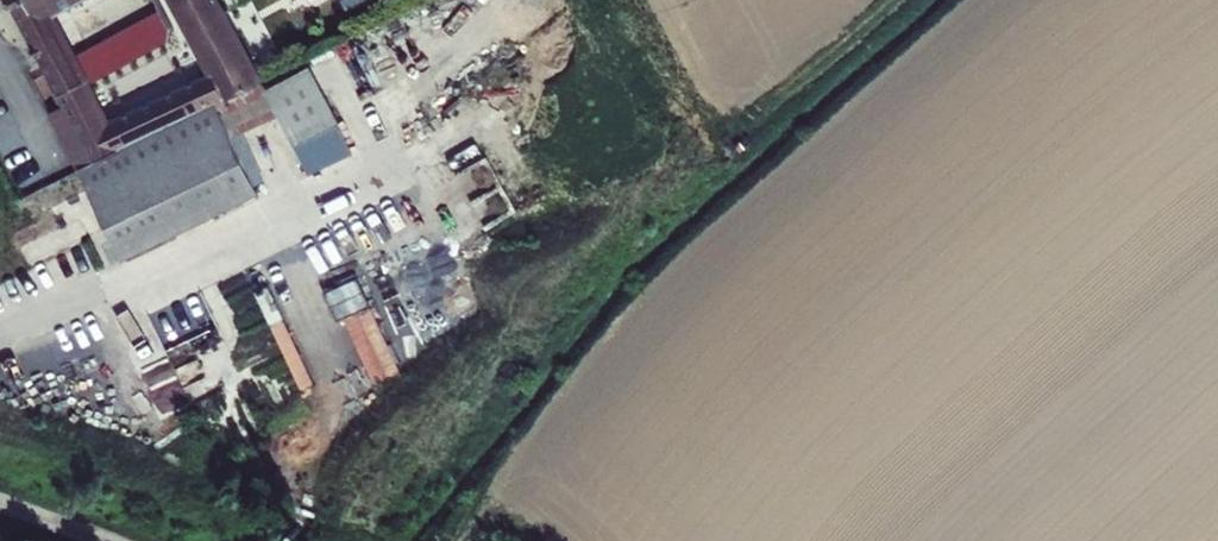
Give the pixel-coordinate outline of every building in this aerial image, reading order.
[(100,202),(283,113),(223,0),(180,0),(173,3),(229,107),(127,157),(68,51),(153,3),(151,0),(30,0),(13,10),(84,139),(72,147),(100,202)] [(283,113),(100,202),(143,292),(279,226),(251,168),(299,145),(283,113)] [(194,291),(148,313),(162,343),(209,321),(194,291)]
